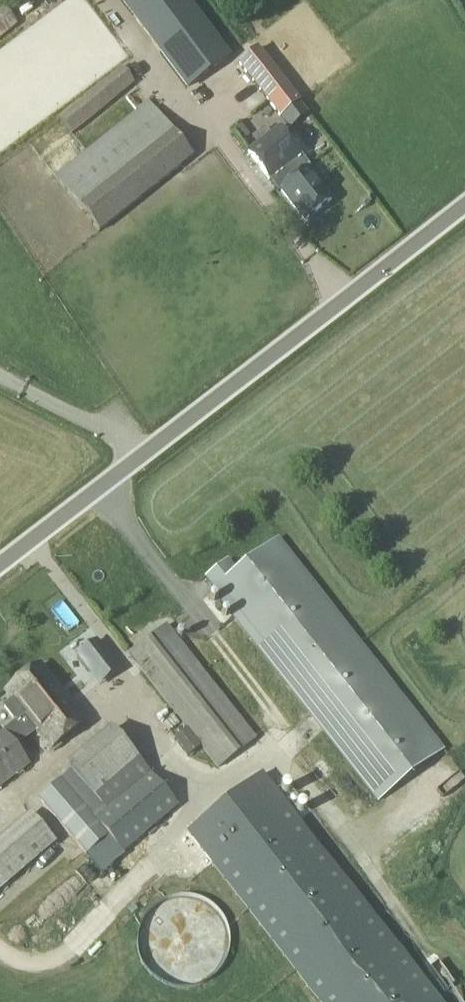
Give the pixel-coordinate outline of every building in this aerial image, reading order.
[(230,54),(189,0),(121,0),(187,87),(230,54)] [(3,7),(0,10),(0,35),(16,22),(3,7)] [(299,102),(256,48),(237,64),(280,117),(299,102)] [(105,62),(82,78),(76,69),(33,98),(48,120),(86,94),(84,90),(111,71),(105,62)] [(120,66),(58,118),(71,133),(134,83),(133,82),(120,66)] [(192,155),(148,100),(55,176),(98,230),(192,155)] [(309,166),(278,126),(247,151),(278,190),(280,188),(304,219),(331,198),(307,167),(309,166)] [(227,560),(205,578),(379,801),(442,751),(276,539),(236,571),(227,560)] [(127,653),(138,666),(218,768),(256,737),(166,623),(127,653)] [(109,657),(96,640),(95,640),(87,646),(76,655),(90,672),(109,657)] [(16,746),(36,731),(49,747),(84,720),(40,664),(5,691),(11,699),(3,706),(15,720),(3,729),(0,731),(0,787),(30,764),(16,746)] [(284,760),(311,733),(296,718),(269,744),(284,760)] [(122,852),(178,805),(150,772),(110,727),(66,764),(70,769),(38,798),(101,871),(122,853),(122,852)] [(311,761),(302,769),(312,780),(321,772),(311,761)] [(188,833),(320,1001),(439,1001),(418,975),(261,775),(188,833)] [(0,832),(0,887),(45,847),(18,816),(0,832)]
